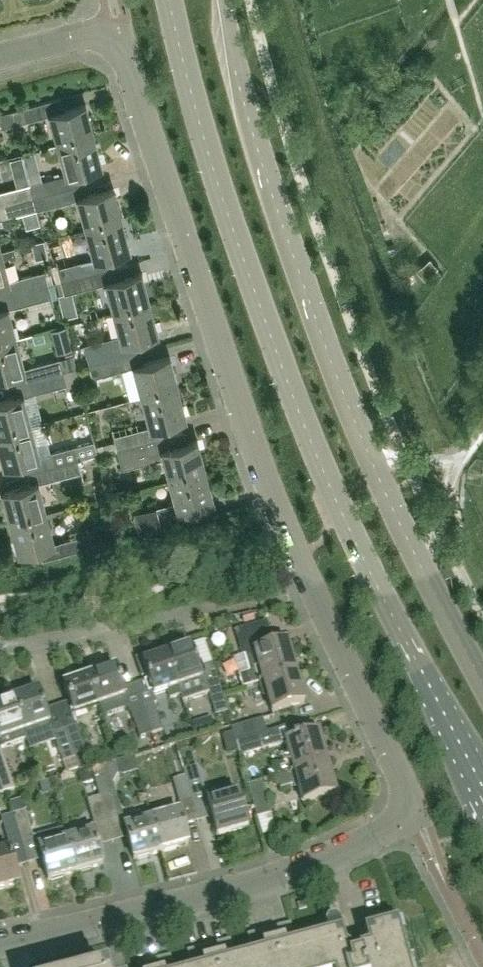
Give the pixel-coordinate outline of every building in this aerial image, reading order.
[(40,103),(10,111),(13,124),(49,115),(48,114),(62,110),(59,98),(40,103)] [(93,134),(86,105),(87,105),(86,104),(62,110),(48,114),(49,115),(54,114),(58,130),(55,130),(54,128),(53,128),(57,144),(94,135),(93,134)] [(10,111),(0,114),(0,128),(13,124),(10,111)] [(101,164),(94,136),(95,136),(94,134),(93,134),(94,135),(57,144),(62,160),(63,160),(62,158),(65,157),(70,173),(65,174),(65,175),(79,171),(103,165),(102,163),(101,164)] [(29,184),(32,198),(62,190),(83,184),(79,171),(65,175),(59,176),(29,184)] [(29,184),(0,191),(0,195),(3,205),(32,198),(29,184)] [(120,219),(113,191),(114,191),(113,189),(76,200),(76,201),(81,200),(85,215),(82,216),(81,212),(80,213),(84,230),(121,220),(121,218),(120,219)] [(36,211),(66,203),(62,190),(32,198),(36,211)] [(32,198),(3,205),(0,206),(0,223),(2,223),(3,224),(6,226),(13,224),(14,219),(14,217),(36,211),(32,198)] [(128,248),(121,221),(122,221),(121,220),(84,230),(89,246),(90,245),(89,242),(93,241),(97,257),(92,258),(92,260),(107,256),(129,250),(129,248),(128,248)] [(3,266),(4,268),(5,268),(3,258),(10,256),(10,258),(16,257),(14,248),(1,252),(0,252),(0,266),(3,266)] [(107,256),(92,260),(92,258),(56,268),(60,280),(90,272),(110,266),(107,256)] [(113,313),(149,302),(141,272),(118,278),(115,265),(110,266),(90,272),(93,285),(93,286),(104,283),(105,283),(113,312),(113,313)] [(0,267),(0,285),(9,283),(9,281),(4,282),(0,267)] [(48,284),(44,271),(14,279),(17,292),(48,284)] [(93,286),(93,285),(90,272),(60,280),(64,295),(94,287),(93,286)] [(21,305),(51,297),(48,284),(17,292),(21,305)] [(157,332),(150,305),(149,302),(113,313),(113,314),(114,314),(119,334),(83,344),(89,365),(119,357),(130,354),(127,342),(158,333),(158,332),(157,332)] [(11,321),(10,322),(11,325),(7,326),(3,310),(9,309),(8,307),(0,309),(0,342),(16,338),(11,321)] [(15,353),(18,352),(19,355),(20,355),(16,338),(0,342),(0,375),(25,369),(24,368),(19,369),(15,353)] [(177,387),(170,358),(170,356),(132,366),(132,367),(133,367),(141,397),(177,387)] [(119,357),(89,365),(92,378),(127,368),(127,367),(122,369),(119,357)] [(63,372),(60,358),(29,366),(33,380),(63,372)] [(67,385),(63,372),(33,380),(36,393),(67,385)] [(185,417),(178,389),(178,388),(178,387),(177,387),(141,397),(148,426),(148,428),(186,418),(185,416),(185,417)] [(23,397),(24,396),(23,395),(0,401),(0,434),(31,426),(23,397)] [(30,441),(33,440),(34,443),(35,443),(31,426),(0,434),(0,455),(3,465),(2,465),(2,466),(39,456),(39,455),(34,457),(30,441)] [(147,441),(143,427),(113,435),(117,449),(147,441)] [(205,471),(197,442),(198,442),(197,440),(186,443),(183,431),(147,441),(117,449),(122,469),(164,459),(169,481),(205,471)] [(48,467),(79,459),(75,446),(45,454),(48,467)] [(82,473),(79,459),(48,467),(52,481),(82,473)] [(213,502),(205,473),(205,471),(169,481),(175,502),(139,511),(145,534),(196,520),(193,508),(213,502)] [(46,514),(39,484),(39,483),(1,493),(2,494),(2,493),(10,523),(46,514)] [(46,514),(10,523),(9,523),(10,524),(16,548),(17,552),(17,554),(40,548),(54,544),(50,530),(46,514)] [(93,547),(90,534),(60,541),(63,556),(93,547)] [(254,617),(242,620),(243,627),(255,624),(254,617)] [(267,622),(236,631),(243,656),(245,656),(249,672),(239,675),(243,689),(263,683),(297,673),(288,644),(274,648),(267,622)] [(177,687),(180,695),(182,702),(209,693),(208,688),(219,685),(213,663),(199,668),(191,646),(166,654),(178,687),(177,687)] [(159,657),(157,651),(134,659),(142,682),(148,680),(153,696),(167,691),(170,699),(180,695),(177,687),(178,687),(166,654),(159,657)] [(125,698),(115,668),(89,677),(99,707),(125,698)] [(305,703),(297,673),(263,683),(272,713),(305,703)] [(99,707),(89,677),(63,686),(73,715),(99,707)] [(227,713),(219,685),(208,688),(209,693),(216,716),(227,713)] [(49,724),(38,691),(12,700),(24,733),(49,724)] [(12,700),(0,704),(0,741),(2,741),(4,748),(27,740),(24,733),(12,700)] [(154,705),(142,708),(151,734),(163,730),(154,705)] [(151,734),(142,708),(131,712),(140,738),(151,734)] [(231,729),(235,743),(266,734),(262,720),(231,729)] [(299,725),(266,734),(235,743),(240,757),(287,744),(286,743),(303,739),(299,725)] [(86,752),(77,726),(65,730),(74,756),(86,752)] [(74,756),(65,730),(53,734),(63,763),(75,759),(74,756)] [(319,734),(303,739),(286,743),(287,744),(291,760),(273,765),(277,778),(328,764),(319,734)] [(0,748),(0,787),(2,793),(15,790),(0,748)] [(91,768),(99,797),(106,821),(119,818),(109,782),(116,770),(113,762),(91,768)] [(336,795),(328,764),(277,778),(280,790),(293,786),(294,790),(299,789),(303,804),(336,795)] [(196,767),(183,771),(192,801),(205,798),(196,767)] [(89,771),(77,774),(80,783),(85,786),(92,783),(89,771)] [(179,805),(192,801),(183,771),(185,777),(172,781),(179,805)] [(270,814),(262,783),(248,787),(257,818),(270,814)] [(248,828),(238,794),(207,802),(217,837),(248,828)] [(106,821),(99,797),(86,801),(93,825),(106,821)] [(189,845),(180,812),(152,820),(161,853),(189,845)] [(26,814),(14,818),(21,842),(33,839),(26,814)] [(8,846),(21,842),(14,818),(13,815),(1,818),(8,846)] [(161,853),(152,820),(124,828),(133,861),(161,853)] [(103,865),(94,832),(66,840),(76,873),(103,865)] [(76,873),(66,840),(39,848),(48,880),(76,873)] [(8,849),(0,852),(0,889),(18,884),(8,849)] [(403,955),(399,940),(401,940),(397,923),(389,925),(364,932),(365,938),(368,947),(356,951),(358,958),(342,962),(337,942),(327,945),(326,942),(306,948),(286,953),(287,955),(276,958),(266,960),(266,959),(246,964),(233,966),(406,966),(403,955)] [(296,945),(291,924),(280,927),(285,948),(296,945)] [(285,948),(280,927),(269,930),(275,951),(285,948)] [(275,951),(269,930),(259,932),(264,953),(275,951)] [(264,953),(259,932),(248,935),(253,956),(264,953)] [(235,961),(230,940),(219,943),(224,964),(235,961)] [(224,964),(219,943),(208,946),(214,966),(224,964)] [(208,946),(198,949),(203,966),(213,966),(214,966),(208,946)] [(198,949),(187,952),(191,966),(203,966),(198,949)] [(170,956),(159,959),(161,966),(173,966),(170,956)]
